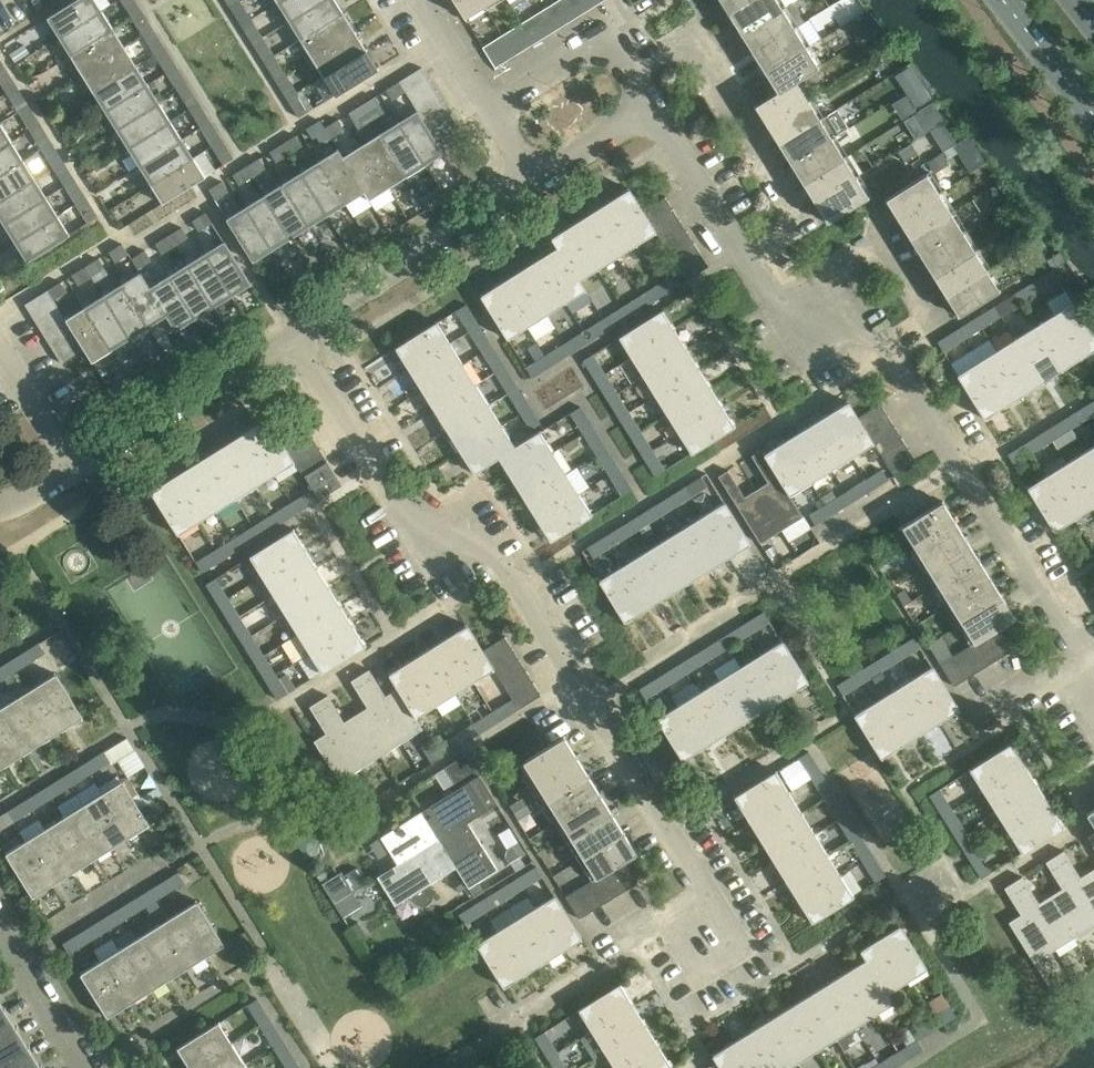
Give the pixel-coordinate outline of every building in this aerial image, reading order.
[(45,17),(57,36),(101,9),(109,4),(107,0),(73,0),(45,17)] [(135,0),(126,0),(122,2),(131,16),(141,10),(135,0)] [(229,6),(237,20),(247,14),(239,0),(229,6)] [(287,21),(321,0),(280,0),(276,3),(287,21)] [(299,39),(342,12),(335,0),(321,0),(287,21),(299,39)] [(488,8),(483,0),(453,0),(466,21),(488,8)] [(577,16),(567,0),(557,0),(555,2),(567,22),(577,16)] [(582,0),(567,0),(577,16),(588,9),(582,0)] [(599,3),(597,0),(582,0),(588,9),(599,3)] [(727,15),(752,0),(718,0),(727,15)] [(739,35),(785,6),(781,0),(752,0),(727,15),(739,35)] [(544,8),(557,28),(567,22),(555,2),(544,8)] [(785,6),(739,35),(751,54),(797,25),(804,21),(792,2),(785,6)] [(525,4),(516,10),(523,20),(532,15),(525,4)] [(546,35),(557,28),(544,8),(534,15),(546,35)] [(112,27),(101,9),(57,36),(69,55),(112,27)] [(139,30),(149,23),(141,10),(131,16),(139,30)] [(299,39),(310,58),(354,30),(342,12),(299,39)] [(546,35),(534,15),(523,21),(536,41),(546,35)] [(873,32),(866,20),(851,29),(859,41),(873,32)] [(525,48),(536,41),(523,21),(513,28),(525,48)] [(243,29),(252,43),(262,37),(253,23),(243,29)] [(751,54),(763,73),(809,44),(797,25),(751,54)] [(69,55),(80,73),(124,46),(112,27),(69,55)] [(525,48),(513,28),(502,34),(515,54),(525,48)] [(310,58),(322,76),(366,49),(354,30),(310,58)] [(145,39),(154,53),(164,47),(155,33),(145,39)] [(504,61),(515,54),(502,34),(492,40),(504,61)] [(252,43),(260,57),(270,51),(262,37),(252,43)] [(492,40),(482,47),(494,67),(504,61),(492,40)] [(15,62),(30,53),(24,43),(9,53),(15,62)] [(821,65),(809,44),(763,73),(775,92),(799,77),(800,78),(821,65)] [(135,64),(124,46),(80,73),(92,92),(135,64)] [(162,66),(172,60),(164,47),(154,53),(162,66)] [(322,77),(312,83),(324,100),(333,94),(334,95),(378,68),(366,49),(322,76),(322,77)] [(266,66),(275,80),(285,74),(276,60),(266,66)] [(92,92),(103,110),(147,83),(135,64),(92,92)] [(404,91),(406,93),(429,79),(421,67),(385,89),(391,99),(404,91)] [(13,82),(5,68),(0,71),(0,82),(3,88),(13,82)] [(187,83),(178,70),(168,76),(177,90),(187,83)] [(275,80),(283,94),(293,87),(285,74),(275,80)] [(811,97),(800,78),(799,77),(775,92),(752,106),(765,126),(811,97)] [(406,93),(413,104),(436,90),(429,79),(406,93)] [(920,81),(905,91),(914,107),(922,103),(931,97),(920,81)] [(147,83),(103,110),(115,129),(158,101),(163,98),(160,92),(155,95),(147,83)] [(185,103),(195,97),(187,83),(177,90),(185,103)] [(420,115),(443,101),(436,90),(413,104),(416,109),(420,115)] [(18,111),(28,105),(19,91),(9,97),(18,111)] [(374,96),(361,104),(367,114),(380,106),(374,96)] [(289,103),(298,117),(308,111),(299,97),(289,103)] [(765,126),(777,145),(823,116),(811,97),(765,126)] [(115,129),(126,147),(170,120),(158,101),(115,129)] [(420,115),(427,127),(450,113),(443,101),(420,115)] [(361,104),(348,112),(354,122),(358,120),(362,125),(370,120),(367,114),(361,104)] [(26,125),(36,119),(28,105),(18,111),(26,125)] [(210,120),(201,107),(191,113),(200,127),(210,120)] [(416,109),(397,121),(424,165),(443,153),(435,139),(427,127),(420,115),(416,109)] [(435,139),(458,125),(450,113),(427,127),(435,139)] [(777,145),(788,164),(835,135),(823,116),(777,145)] [(337,119),(324,127),(325,129),(330,137),(343,129),(337,119)] [(181,138),(170,120),(126,147),(138,165),(181,138)] [(208,140),(218,134),(210,120),(200,127),(208,140)] [(325,129),(324,127),(319,120),(305,128),(312,138),(325,129)] [(406,176),(424,165),(397,121),(378,133),(406,176)] [(11,141),(0,122),(0,148),(11,141)] [(939,125),(931,130),(943,150),(951,144),(955,142),(943,122),(939,125)] [(41,148),(51,142),(42,128),(32,134),(41,148)] [(378,133),(360,144),(387,188),(406,176),(378,133)] [(955,142),(951,144),(970,173),(975,170),(986,163),(969,133),(955,142)] [(301,145),(295,135),(282,143),(288,153),(301,145)] [(788,164),(800,183),(847,155),(835,135),(788,164)] [(138,165),(149,184),(193,156),(181,138),(138,165)] [(11,141),(0,148),(0,174),(23,159),(11,141)] [(49,162),(59,155),(51,142),(41,148),(49,162)] [(911,142),(898,151),(904,160),(917,152),(911,142)] [(288,153),(282,143),(269,151),(275,161),(288,153)] [(223,164),(233,158),(224,144),(214,150),(223,164)] [(368,200),(387,188),(360,144),(342,155),(363,192),(368,200)] [(337,148),(318,160),(345,204),(363,192),(342,155),(337,148)] [(942,152),(927,162),(934,173),(949,163),(942,152)] [(800,183),(812,203),(859,174),(847,155),(800,183)] [(205,176),(193,156),(149,184),(161,203),(205,176)] [(264,168),(258,158),(245,166),(251,176),(264,168)] [(23,159),(0,174),(0,199),(34,178),(23,159)] [(327,215),(345,204),(318,160),(299,171),(327,215)] [(64,185),(74,179),(65,165),(55,171),(64,185)] [(251,176),(245,166),(232,174),(238,184),(251,176)] [(299,171),(281,183),(308,227),(327,215),(299,171)] [(884,199),(896,219),(941,191),(929,171),(884,199)] [(871,194),(859,174),(812,203),(825,223),(871,194)] [(46,196),(34,178),(0,199),(0,220),(2,223),(46,196)] [(72,198),(82,192),(74,179),(64,185),(72,198)] [(228,191),(221,181),(208,189),(214,199),(215,198),(224,193),(228,191)] [(290,238),(308,227),(281,183),(263,194),(290,238)] [(438,186),(433,189),(440,201),(446,198),(442,192),(438,186)] [(607,200),(636,245),(656,232),(650,222),(643,210),(628,187),(607,200)] [(1004,190),(992,198),(999,208),(1003,206),(1011,201),(1004,190)] [(953,210),(941,191),(896,219),(908,238),(953,210)] [(231,204),(224,193),(215,198),(222,210),(231,204)] [(263,194),(244,206),(271,250),(290,238),(263,194)] [(57,214),(46,196),(2,223),(14,242),(57,214)] [(673,208),(665,196),(643,210),(650,222),(673,208)] [(588,212),(617,257),(636,245),(607,200),(588,212)] [(86,222),(96,216),(88,202),(78,208),(86,222)] [(252,262),(271,250),(244,206),(225,218),(252,262)] [(650,222),(656,232),(657,234),(680,219),(673,208),(650,222)] [(908,238),(920,257),(965,229),(953,210),(908,238)] [(211,222),(205,212),(192,220),(198,230),(211,222)] [(569,224),(598,269),(617,257),(588,212),(569,224)] [(14,242),(26,261),(69,234),(57,214),(14,242)] [(680,219),(657,234),(664,245),(687,230),(680,219)] [(598,269),(569,224),(549,237),(555,246),(580,280),(598,269)] [(187,237),(181,227),(168,235),(174,245),(187,237)] [(920,257),(932,276),(977,248),(965,229),(920,257)] [(687,230),(664,245),(671,256),(694,242),(687,230)] [(174,245),(168,235),(155,243),(161,253),(174,245)] [(204,252),(231,296),(251,284),(224,240),(204,252)] [(694,242),(671,256),(678,267),(701,253),(694,242)] [(114,261),(127,253),(121,243),(108,251),(114,261)] [(537,257),(565,303),(586,290),(580,280),(555,246),(537,257)] [(932,276),(944,296),(989,267),(977,248),(932,276)] [(150,259),(144,250),(131,258),(137,268),(150,259)] [(185,264),(213,307),(231,296),(204,252),(185,264)] [(701,253),(678,267),(686,280),(709,265),(701,253)] [(565,303),(537,257),(518,270),(546,315),(565,303)] [(97,258),(84,266),(90,276),(103,268),(97,258)] [(167,275),(194,318),(213,307),(185,264),(167,275)] [(90,276),(84,266),(71,274),(77,284),(90,276)] [(1002,287),(989,267),(944,296),(957,316),(1002,287)] [(546,315),(518,270),(499,282),(527,327),(546,315)] [(149,286),(140,271),(120,283),(147,327),(166,315),(149,286)] [(1054,281),(1048,271),(1034,280),(1040,290),(1054,281)] [(666,293),(680,284),(674,274),(659,283),(666,293)] [(166,315),(175,330),(194,318),(167,275),(149,286),(166,315)] [(31,316),(54,302),(53,299),(66,291),(60,281),(23,304),(31,316)] [(527,327),(499,282),(479,294),(507,339),(527,327)] [(102,295),(129,338),(147,327),(120,283),(102,295)] [(652,302),(666,293),(659,283),(645,292),(652,302)] [(1034,294),(1028,284),(1013,293),(1020,303),(1034,294)] [(1020,303),(1013,293),(999,302),(1005,312),(1020,303)] [(129,338),(102,295),(83,306),(111,350),(129,338)] [(628,317),(642,308),(636,298),(621,307),(628,317)] [(1053,313),(1081,358),(1093,350),(1093,335),(1073,301),(1053,313)] [(38,328),(61,313),(54,302),(31,316),(38,328)] [(465,326),(475,320),(465,304),(455,310),(465,326)] [(111,350),(83,306),(64,318),(68,325),(75,336),(83,348),(91,362),(111,350)] [(614,326),(628,317),(621,307),(607,316),(614,326)] [(996,318),(989,308),(975,317),(981,327),(996,318)] [(630,357),(675,329),(662,309),(617,337),(630,357)] [(68,325),(64,318),(61,313),(38,328),(45,339),(68,325)] [(1053,313),(1033,325),(1062,370),(1081,358),(1053,313)] [(981,327),(975,317),(961,326),(967,336),(981,327)] [(450,342),(436,320),(393,347),(407,369),(450,342)] [(583,331),(590,341),(604,332),(598,322),(583,331)] [(45,339),(52,350),(75,336),(68,325),(45,339)] [(1033,325),(1014,337),(1042,382),(1062,370),(1033,325)] [(482,352),(491,345),(481,329),(471,336),(482,352)] [(642,376),(687,348),(675,329),(630,357),(642,376)] [(575,350),(590,341),(583,331),(569,340),(575,350)] [(957,342),(951,332),(937,341),(943,351),(957,342)] [(83,348),(75,336),(52,350),(60,362),(83,348)] [(1014,337),(995,349),(1023,394),(1042,382),(1014,337)] [(420,390),(463,363),(450,342),(407,369),(420,390)] [(551,365),(565,356),(559,347),(545,355),(551,365)] [(654,395),(699,367),(687,348),(642,376),(654,395)] [(995,349),(976,361),(1004,406),(1023,394),(995,349)] [(484,356),(494,372),(504,366),(494,350),(484,356)] [(592,354),(582,360),(591,374),(601,368),(592,354)] [(537,374),(551,365),(545,355),(531,365),(537,374)] [(976,361),(956,374),(984,419),(1004,406),(976,361)] [(420,390),(432,410),(476,383),(463,363),(420,390)] [(504,388),(514,382),(504,366),(494,372),(504,388)] [(666,414),(711,386),(699,367),(654,395),(666,414)] [(597,384),(606,399),(616,392),(607,378),(597,384)] [(118,379),(106,386),(113,397),(125,390),(118,379)] [(432,410),(445,431),(489,404),(476,383),(432,410)] [(678,433),(723,405),(711,386),(666,414),(678,433)] [(510,397),(520,413),(530,407),(520,391),(510,397)] [(625,406),(616,392),(606,399),(615,413),(625,406)] [(847,400),(825,413),(852,457),(874,444),(872,440),(865,429),(858,417),(847,400)] [(1084,406),(1090,416),(1093,413),(1093,400),(1084,406)] [(865,429),(888,415),(880,403),(858,417),(865,429)] [(458,452),(502,425),(489,404),(445,431),(458,452)] [(580,428),(590,421),(580,405),(570,412),(580,428)] [(691,454),(736,425),(723,405),(678,433),(691,454)] [(1090,416),(1084,406),(1069,415),(1076,425),(1090,416)] [(530,429),(540,423),(530,407),(520,413),(530,429)] [(832,470),(852,457),(825,413),(805,426),(832,470)] [(298,414),(273,429),(281,441),(306,426),(298,414)] [(895,426),(888,415),(865,429),(872,440),(895,426)] [(621,422),(630,437),(640,431),(631,416),(621,422)] [(273,429),(266,417),(246,429),(274,474),(294,462),(288,453),(281,441),(273,429)] [(1066,431),(1059,421),(1045,430),(1051,440),(1066,431)] [(472,473),(482,467),(497,458),(496,457),(515,446),(514,445),(502,425),(458,452),(472,473)] [(306,426),(281,441),(288,453),(313,437),(306,426)] [(805,426),(784,439),(811,482),(832,470),(805,426)] [(902,437),(895,426),(872,440),(874,444),(879,452),(902,437)] [(246,429),(226,442),(254,487),(274,474),(246,429)] [(553,452),(539,430),(514,445),(515,446),(496,457),(497,458),(510,479),(553,452)] [(1051,440),(1045,430),(1031,439),(1037,449),(1051,440)] [(596,454),(606,447),(596,431),(586,438),(596,454)] [(648,445),(640,431),(630,437),(639,451),(648,445)] [(313,437),(288,453),(294,462),(295,464),(320,449),(313,437)] [(909,449),(902,437),(879,452),(886,463),(909,449)] [(784,439),(763,452),(790,496),(811,482),(784,439)] [(235,499),(254,487),(226,442),(207,454),(235,499)] [(1027,455),(1021,445),(1007,454),(1013,464),(1027,455)] [(1085,451),(1093,466),(1093,445),(1085,451)] [(606,469),(615,463),(606,447),(596,454),(606,469)] [(303,476),(304,475),(327,461),(327,460),(320,449),(295,464),(303,476)] [(790,496),(763,452),(760,449),(751,455),(768,482),(756,489),(781,529),(802,516),(790,496)] [(909,449),(886,463),(894,475),(917,461),(909,449)] [(1085,451),(1065,462),(1093,507),(1093,506),(1093,466),(1085,451)] [(510,479),(522,499),(566,472),(553,452),(510,479)] [(207,454),(187,466),(216,511),(235,499),(207,454)] [(645,461),(655,475),(664,469),(654,454),(645,461)] [(327,461),(304,475),(318,498),(341,484),(327,461)] [(1093,507),(1065,462),(1046,474),(1074,519),(1093,507)] [(187,466),(168,478),(196,523),(216,511),(187,466)] [(566,472),(522,499),(535,520),(579,493),(589,486),(576,466),(566,472)] [(760,543),(781,529),(756,489),(744,496),(728,469),(718,476),(760,543)] [(882,469),(866,479),(872,488),(888,479),(882,469)] [(621,495),(631,489),(621,473),(611,479),(621,495)] [(1046,474),(1026,486),(1054,531),(1074,519),(1046,474)] [(701,475),(684,486),(690,496),(707,485),(701,475)] [(177,535),(196,523),(168,478),(149,490),(177,535)] [(850,488),(856,498),(872,488),(866,479),(850,488)] [(690,496),(684,486),(669,495),(675,505),(690,496)] [(291,502),(297,512),(312,503),(306,493),(291,502)] [(535,520),(549,542),(592,515),(579,493),(535,520)] [(840,495),(824,504),(831,514),(846,504),(840,495)] [(723,500),(702,514),(729,557),(750,544),(723,500)] [(955,520),(942,500),(897,528),(910,548),(955,520)] [(659,501),(643,512),(649,522),(665,511),(659,501)] [(808,514),(815,524),(831,514),(824,504),(808,514)] [(271,514),(277,524),(293,515),(286,505),(271,514)] [(649,522),(643,512),(628,521),(634,531),(649,522)] [(258,522),(264,532),(277,524),(271,514),(258,522)] [(708,570),(729,557),(702,514),(681,527),(708,570)] [(967,539),(955,520),(910,548),(922,567),(967,539)] [(618,527),(601,537),(607,547),(624,537),(618,527)] [(681,527),(660,540),(687,583),(708,570),(681,527)] [(248,556),(260,576),(305,548),(293,528),(248,556)] [(246,530),(233,538),(239,548),(253,539),(246,530)] [(607,547),(601,537),(586,547),(592,557),(607,547)] [(239,548),(233,538),(219,546),(225,556),(239,548)] [(934,586),(979,558),(967,539),(922,567),(934,586)] [(666,596),(687,583),(660,540),(639,553),(666,596)] [(770,547),(764,550),(769,558),(775,554),(770,547)] [(260,576),(272,595),(317,567),(305,548),(260,576)] [(195,562),(201,572),(216,563),(209,553),(195,562)] [(639,553),(619,565),(646,609),(666,596),(639,553)] [(991,577),(979,558),(934,586),(946,606),(991,577)] [(624,622),(646,609),(619,565),(597,579),(624,622)] [(272,595),(284,614),(329,586),(317,567),(272,595)] [(224,592),(215,577),(205,584),(214,598),(224,592)] [(958,625),(1003,597),(991,577),(946,606),(958,625)] [(284,614),(296,633),(341,605),(329,586),(284,614)] [(970,645),(974,642),(986,635),(998,628),(1015,617),(1003,597),(958,625),(970,645)] [(220,608),(229,622),(239,616),(230,602),(220,608)] [(296,633),(287,639),(299,658),(308,653),(353,624),(341,605),(296,633)] [(763,611),(747,621),(753,631),(769,621),(763,611)] [(229,622),(238,636),(248,630),(239,616),(229,622)] [(482,649),(465,623),(445,636),(474,681),(494,668),(490,662),(482,649)] [(299,658),(298,659),(310,679),(320,673),(366,645),(353,624),(308,653),(299,658)] [(737,627),(722,636),(728,647),(743,637),(737,627)] [(986,635),(1000,658),(1012,650),(998,628),(986,635)] [(490,662),(512,648),(504,635),(482,649),(490,662)] [(974,642),(989,665),(1000,658),(986,635),(974,642)] [(445,636),(426,648),(454,693),(474,681),(445,636)] [(728,647),(722,636),(705,647),(711,657),(712,657),(728,647)] [(940,636),(929,642),(942,662),(952,656),(952,655),(940,636)] [(913,637),(899,646),(905,656),(919,647),(913,637)] [(808,682),(781,639),(760,652),(786,695),(808,682)] [(253,660),(263,654),(254,640),(244,646),(253,660)] [(963,649),(977,672),(989,665),(974,642),(970,645),(963,649)] [(36,643),(21,652),(27,662),(42,653),(36,643)] [(454,693),(426,648),(407,660),(435,705),(454,693)] [(497,673),(519,659),(512,648),(490,662),(494,668),(497,673)] [(952,656),(966,679),(977,672),(963,649),(952,655),(952,656)] [(696,652),(680,662),(686,672),(702,662),(696,652)] [(786,695),(760,652),(739,665),(766,708),(786,695)] [(889,652),(874,661),(881,671),(895,662),(889,652)] [(253,660),(262,675),(272,669),(263,654),(253,660)] [(734,656),(713,669),(718,678),(745,721),(766,708),(739,665),(734,656)] [(939,663),(954,686),(966,679),(952,656),(942,662),(939,663)] [(3,677),(17,669),(11,659),(0,666),(0,672),(3,677)] [(504,684),(526,670),(519,659),(497,673),(504,684)] [(407,660),(387,673),(396,688),(416,718),(435,705),(407,660)] [(874,661),(860,669),(866,679),(881,671),(874,661)] [(686,672),(680,662),(664,672),(670,682),(686,672)] [(931,664),(911,677),(939,722),(959,709),(931,664)] [(422,728),(416,718),(396,688),(385,696),(368,669),(359,674),(401,742),(422,728)] [(511,695),(533,681),(526,670),(504,684),(511,695)] [(56,671),(34,684),(62,730),(84,716),(56,671)] [(287,693),(296,687),(287,673),(278,678),(287,693)] [(355,714),(380,755),(401,742),(359,674),(350,680),(367,707),(355,714)] [(857,686),(850,676),(836,685),(842,695),(857,686)] [(892,689),(920,734),(939,722),(911,677),(892,689)] [(277,699),(287,693),(278,678),(268,684),(277,699)] [(660,688),(654,678),(638,688),(645,698),(660,688)] [(745,721),(718,678),(698,691),(724,734),(745,721)] [(533,681),(511,695),(519,708),(541,694),(533,681)] [(43,742),(62,730),(34,684),(15,696),(43,742)] [(892,689),(873,701),(901,746),(920,734),(892,689)] [(698,691),(677,704),(704,747),(724,734),(698,691)] [(360,768),(380,755),(355,714),(343,722),(326,695),(317,700),(360,768)] [(0,706),(0,715),(24,754),(43,742),(15,696),(0,706)] [(313,741),(339,781),(360,768),(317,700),(308,706),(325,733),(313,741)] [(507,701),(493,710),(499,720),(513,711),(507,701)] [(873,701),(853,713),(881,758),(901,746),(873,701)] [(704,747),(677,704),(655,717),(682,760),(704,747)] [(488,713),(473,723),(479,732),(494,723),(488,713)] [(24,754),(0,715),(0,758),(5,766),(24,754)] [(473,723),(459,731),(466,741),(479,732),(473,723)] [(106,749),(125,776),(144,762),(124,735),(106,749)] [(518,763),(531,784),(576,755),(564,735),(518,763)] [(449,737),(435,746),(441,756),(456,747),(449,737)] [(430,740),(422,745),(433,762),(441,756),(435,746),(430,740)] [(968,769),(981,791),(1025,763),(1011,742),(968,769)] [(109,761),(103,751),(88,760),(94,770),(109,761)] [(809,774),(819,768),(808,751),(798,757),(809,774)] [(466,754),(444,767),(453,782),(475,769),(466,754)] [(588,774),(576,755),(531,784),(543,803),(588,774)] [(1038,784),(1025,763),(981,791),(994,811),(1038,784)] [(84,776),(78,766),(64,775),(70,785),(84,776)] [(732,796),(746,818),(789,791),(776,769),(732,796)] [(543,803),(555,822),(600,793),(588,774),(543,803)] [(70,785),(64,775),(50,784),(56,794),(70,785)] [(98,787),(101,792),(130,837),(132,840),(138,836),(136,833),(172,811),(159,790),(137,803),(135,801),(141,798),(128,777),(123,781),(122,779),(120,780),(117,775),(98,787)] [(422,810),(439,838),(467,822),(466,821),(496,802),(479,775),(422,810)] [(824,798),(834,792),(825,777),(815,784),(824,798)] [(1007,832),(1051,805),(1038,784),(994,811),(1007,832)] [(929,795),(939,811),(948,804),(938,788),(929,795)] [(46,800),(40,790),(26,799),(32,809),(46,800)] [(746,818),(759,838),(802,812),(789,791),(746,818)] [(101,792),(82,804),(110,849),(130,837),(101,792)] [(834,815),(844,809),(834,792),(824,798),(834,815)] [(612,812),(600,793),(555,822),(567,841),(612,812)] [(75,808),(63,815),(91,861),(110,849),(82,804),(79,798),(72,803),(75,808)] [(32,809),(26,799),(12,808),(17,818),(32,809)] [(522,799),(509,807),(517,820),(530,811),(522,799)] [(1064,826),(1051,805),(1007,832),(1021,853),(1064,826)] [(1093,827),(1093,806),(1085,812),(1093,827)] [(422,810),(421,811),(380,836),(390,851),(397,863),(398,864),(439,838),(422,810)] [(567,841),(579,860),(624,831),(612,812),(567,841)] [(759,838),(771,859),(815,832),(802,812),(759,838)] [(955,836),(964,830),(954,814),(945,820),(955,836)] [(72,873),(91,861),(63,815),(44,827),(72,873)] [(850,840),(859,833),(850,818),(840,825),(850,840)] [(467,822),(439,838),(456,866),(455,866),(474,896),(483,890),(477,881),(496,869),(467,822)] [(44,827),(24,839),(53,885),(72,873),(44,827)] [(974,846),(964,830),(955,836),(965,852),(974,846)] [(637,852),(624,831),(579,860),(592,879),(600,875),(611,868),(623,860),(637,852)] [(771,859),(784,880),(828,853),(815,832),(771,859)] [(860,856),(870,850),(859,833),(850,840),(860,856)] [(379,858),(390,851),(380,836),(370,843),(379,858)] [(397,863),(376,876),(379,880),(382,885),(394,904),(408,895),(412,901),(416,904),(422,906),(428,904),(432,900),(434,893),(432,887),(429,882),(455,866),(456,866),(439,838),(398,864),(397,863)] [(24,839),(4,852),(32,897),(53,885),(24,839)] [(519,842),(514,845),(520,856),(525,853),(519,842)] [(548,854),(544,848),(538,853),(541,858),(548,854)] [(1054,856),(1093,920),(1093,874),(1091,870),(1080,877),(1063,850),(1054,856)] [(784,880),(797,901),(840,874),(828,853),(784,880)] [(971,862),(981,878),(990,872),(980,856),(971,862)] [(1075,936),(1093,924),(1093,920),(1054,856),(1045,861),(1062,888),(1050,895),(1075,936)] [(876,882),(885,875),(876,859),(866,866),(876,882)] [(611,868),(625,890),(637,883),(623,860),(611,868)] [(527,884),(542,875),(535,865),(521,874),(527,884)] [(614,897),(625,890),(611,868),(600,875),(614,897)] [(184,882),(178,872),(163,881),(169,891),(184,882)] [(797,901),(810,922),(854,896),(840,874),(797,901)] [(603,904),(614,897),(600,875),(592,879),(588,881),(603,904)] [(1022,876),(1012,882),(1054,949),(1075,936),(1050,895),(1038,903),(1022,876)] [(344,878),(326,889),(334,902),(352,891),(344,878)] [(497,889),(503,899),(517,890),(511,880),(497,889)] [(591,911),(603,904),(588,881),(577,888),(591,911)] [(1008,922),(1033,962),(1054,949),(1012,882),(1004,887),(1020,914),(1008,922)] [(159,897),(153,887),(139,896),(145,906),(159,897)] [(579,919),(591,911),(577,888),(565,896),(579,919)] [(497,889),(483,898),(489,908),(503,899),(497,889)] [(352,891),(334,902),(343,917),(361,906),(352,891)] [(554,893),(533,906),(562,951),(582,938),(554,893)] [(145,906),(139,896),(125,905),(131,915),(145,906)] [(204,957),(224,944),(196,899),(176,912),(204,957)] [(458,913),(465,923),(479,914),(473,904),(458,913)] [(533,906),(514,918),(542,963),(562,951),(533,906)] [(115,911),(101,920),(107,929),(121,921),(115,911)] [(176,912),(156,924),(184,969),(204,957),(176,912)] [(514,918),(495,929),(523,975),(542,963),(514,918)] [(107,929),(101,920),(86,928),(92,938),(107,929)] [(156,924),(137,936),(165,981),(184,969),(156,924)] [(899,924),(879,936),(907,981),(927,969),(899,924)] [(503,987),(523,975),(495,929),(475,942),(503,987)] [(82,944),(76,935),(62,943),(68,953),(82,944)] [(146,993),(165,981),(137,936),(118,948),(146,993)] [(879,936),(859,949),(864,958),(865,958),(888,993),(889,993),(907,981),(879,936)] [(118,948),(99,960),(127,1005),(146,993),(118,948)] [(865,958),(864,958),(846,969),(874,1015),(894,1002),(889,993),(888,993),(865,958)] [(99,960),(79,972),(106,1018),(127,1005),(99,960)] [(855,1027),(874,1015),(846,969),(827,981),(855,1027)] [(827,981),(808,993),(836,1039),(844,1051),(863,1039),(855,1027),(827,981)] [(577,1009),(591,1031),(633,1004),(620,982),(577,1009)] [(817,1051),(836,1039),(808,993),(789,1005),(817,1051)] [(256,998),(247,1003),(257,1019),(266,1013),(256,998)] [(580,1038),(593,1058),(605,1051),(646,1024),(633,1004),(591,1031),(580,1038)] [(789,1005),(770,1017),(798,1063),(817,1051),(789,1005)] [(935,1015),(941,1024),(955,1016),(949,1006),(935,1015)] [(5,1007),(0,1010),(0,1036),(17,1026),(5,1007)] [(798,1063),(770,1017),(750,1029),(775,1067),(789,1067),(798,1063)] [(188,1067),(190,1067),(232,1042),(218,1020),(175,1047),(188,1067)] [(911,1029),(917,1039),(931,1030),(925,1020),(911,1029)] [(263,1030),(273,1045),(282,1039),(273,1024),(263,1030)] [(659,1045),(646,1024),(605,1051),(616,1067),(623,1067),(659,1045)] [(29,1045),(17,1026),(0,1036),(0,1063),(29,1045)] [(731,1041),(748,1067),(775,1067),(750,1029),(731,1041)] [(554,1047),(544,1031),(534,1037),(544,1053),(554,1047)] [(282,1039),(273,1045),(283,1061),(292,1055),(282,1039)] [(917,1039),(903,1048),(909,1058),(923,1049),(917,1039)] [(716,1062),(720,1067),(748,1067),(731,1041),(711,1054),(716,1062)] [(245,1062),(232,1042),(190,1067),(236,1067),(245,1062)] [(41,1065),(29,1045),(0,1063),(0,1067),(35,1067),(41,1065)] [(673,1067),(659,1045),(623,1067),(671,1067),(673,1067)] [(878,1063),(881,1067),(892,1067),(899,1064),(892,1054),(878,1063)] [(553,1067),(567,1067),(560,1057),(550,1063),(553,1067)] [(878,1063),(874,1057),(864,1063),(867,1067),(870,1067),(878,1063)]
